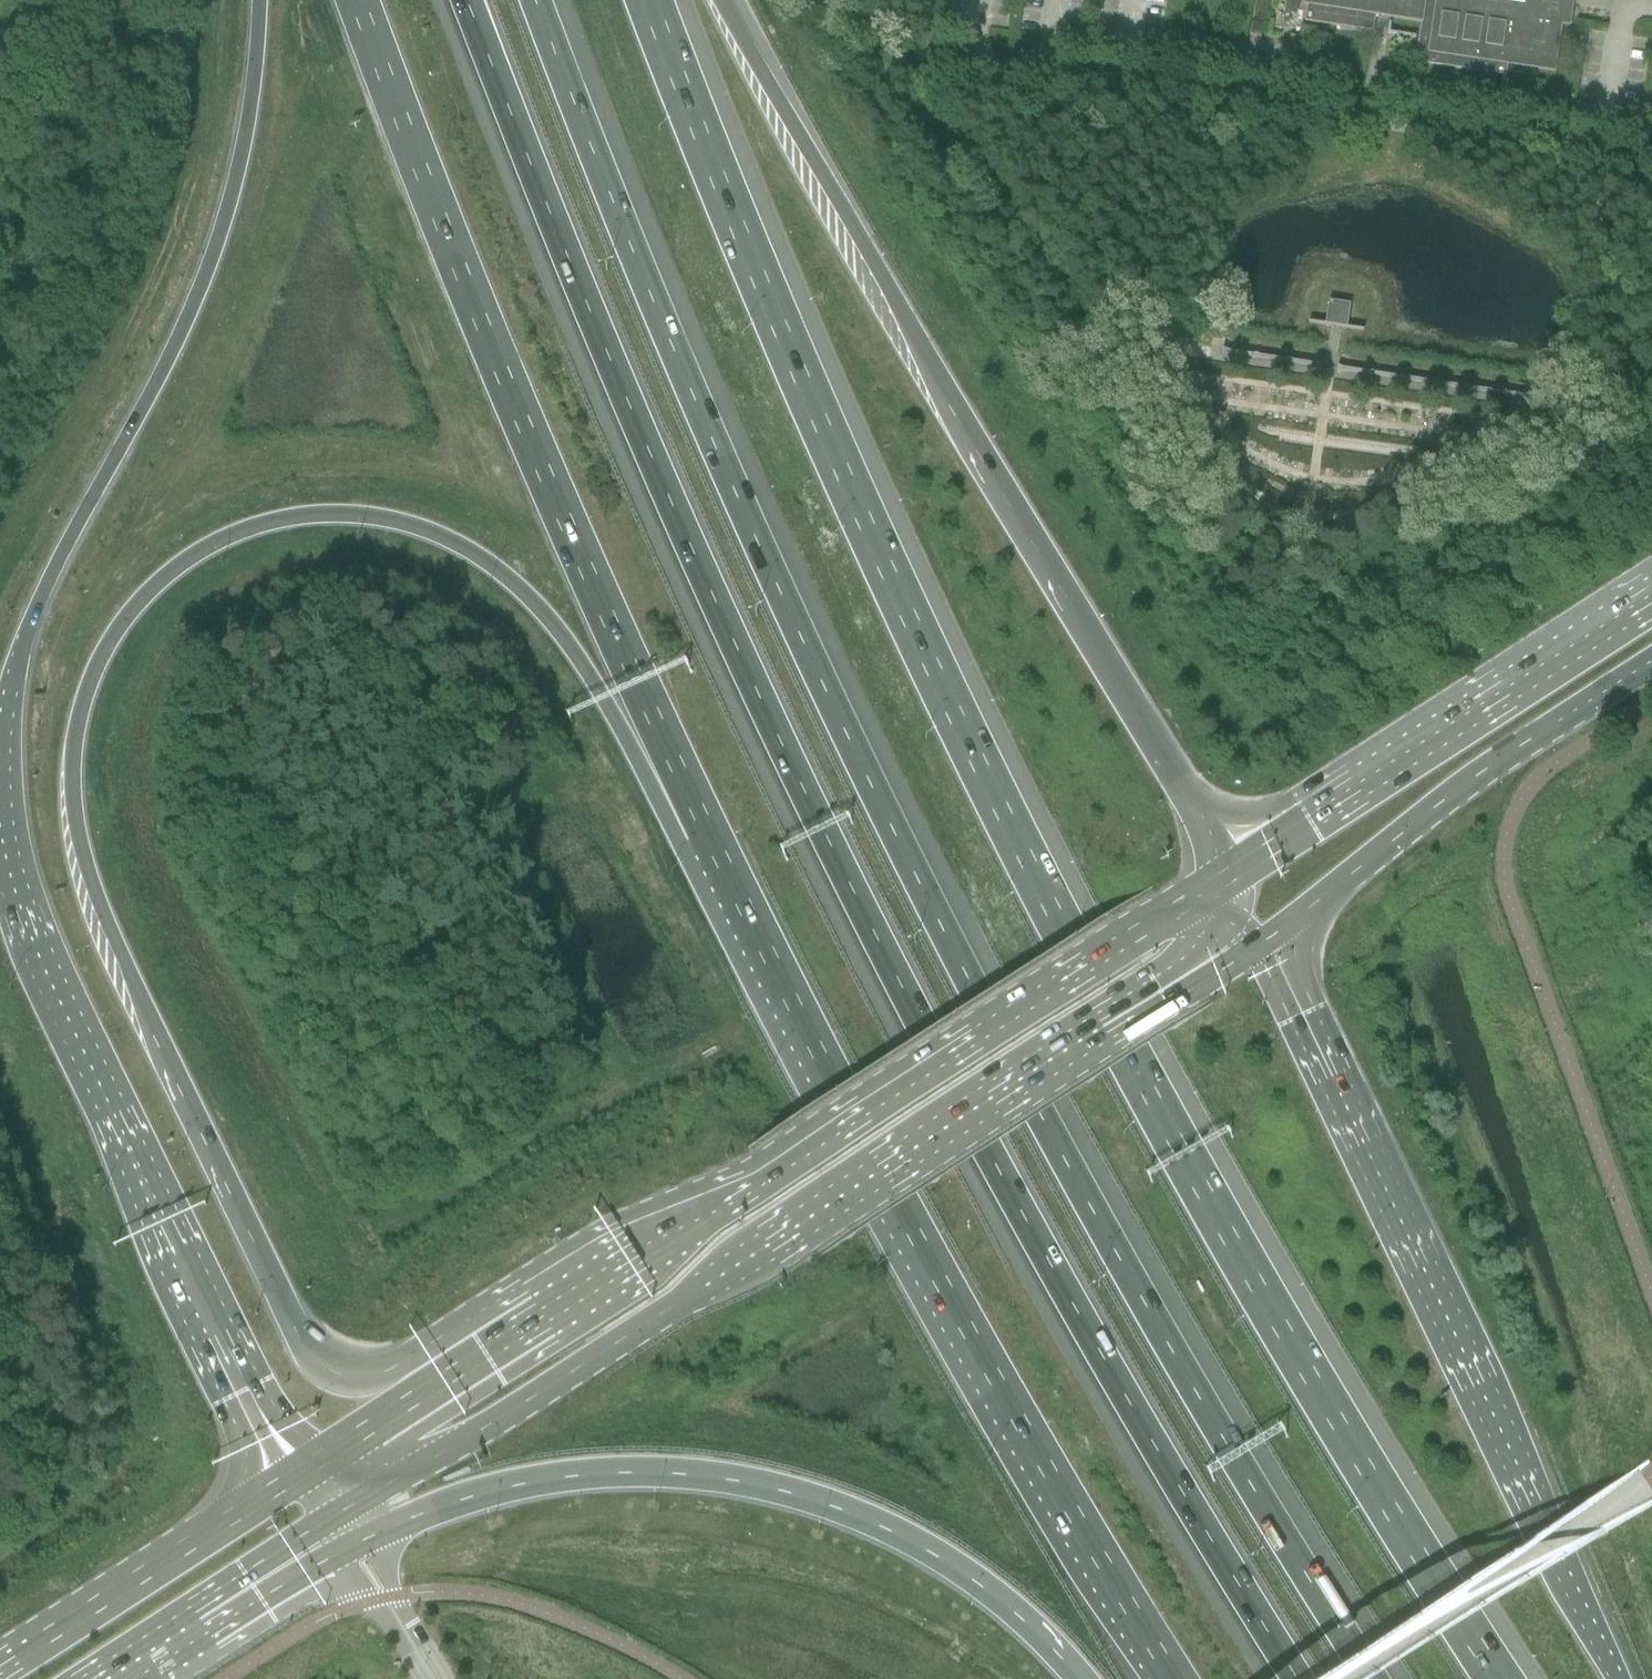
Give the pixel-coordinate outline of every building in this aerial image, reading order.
[(1302,5),(1307,6),(1304,22),(1341,27),(1343,11),(1359,14),(1361,0),(1303,0),(1302,5)] [(1389,19),(1421,24),(1415,62),(1506,76),(1507,66),(1555,73),(1562,26),(1570,27),(1573,5),(1564,4),(1565,0),(1392,0),(1389,19)] [(1308,323),(1363,331),(1363,330),(1346,327),(1350,304),(1328,301),(1324,324),(1308,322),(1308,323)] [(1322,374),(1323,369),(1217,354),(1217,359),(1322,374)] [(1498,394),(1340,372),(1339,377),(1497,400),(1498,394)]
